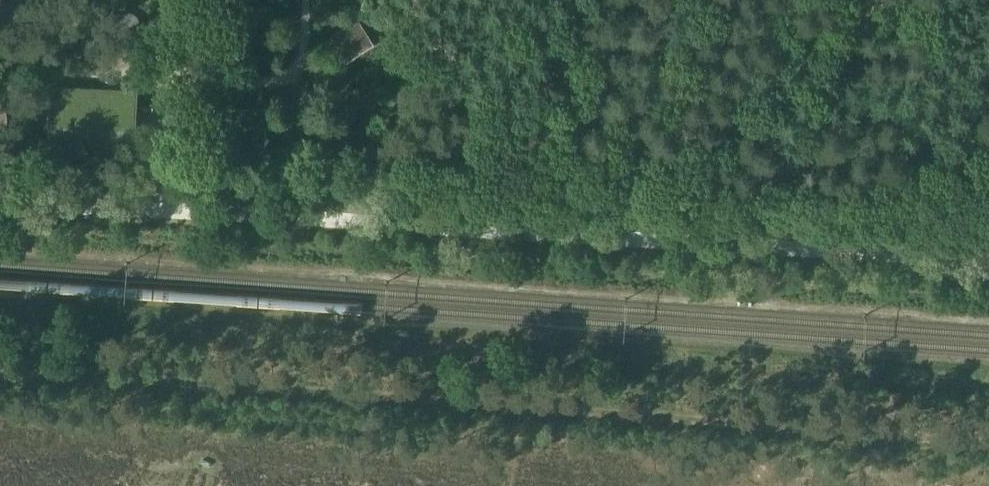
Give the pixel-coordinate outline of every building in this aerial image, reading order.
[(113,3),(115,13),(127,10),(124,0),(122,0),(113,3)] [(339,17),(331,22),(337,31),(331,35),(347,60),(373,42),(357,18),(344,26),(339,17)] [(334,72),(325,71),(323,81),(332,83),(334,72)] [(138,90),(54,84),(50,140),(134,146),(138,90)] [(9,126),(7,109),(0,110),(0,127),(9,126)] [(374,116),(362,117),(362,125),(375,124),(374,116)]
